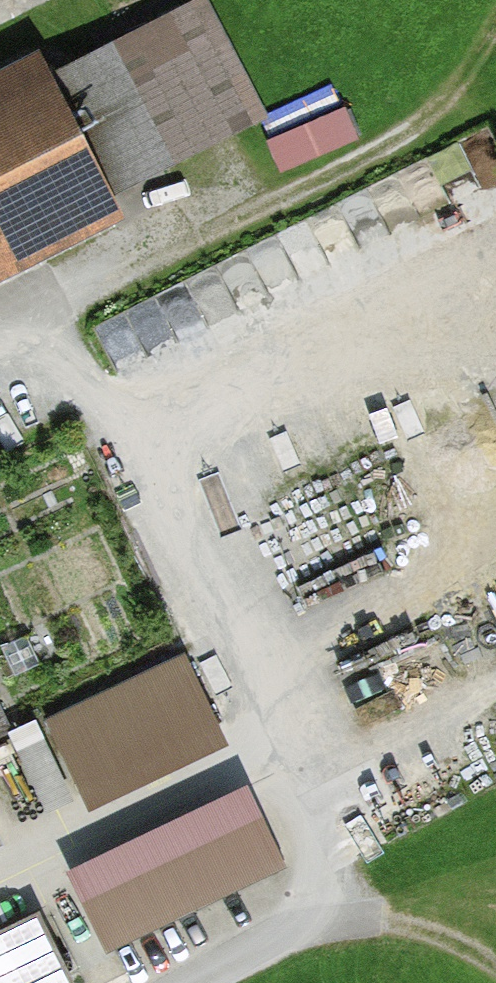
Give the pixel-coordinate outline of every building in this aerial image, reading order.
[(212,0),(190,0),(108,43),(171,164),(271,112),(212,0)] [(131,212),(45,48),(0,72),(0,280),(131,212)] [(55,726),(87,792),(214,731),(183,665),(55,726)] [(17,713),(0,678),(0,721),(17,713)] [(49,807),(79,795),(48,714),(18,725),(49,807)] [(250,805),(84,885),(112,943),(278,864),(250,805)] [(37,921),(0,939),(0,982),(59,982),(66,980),(37,921)]
